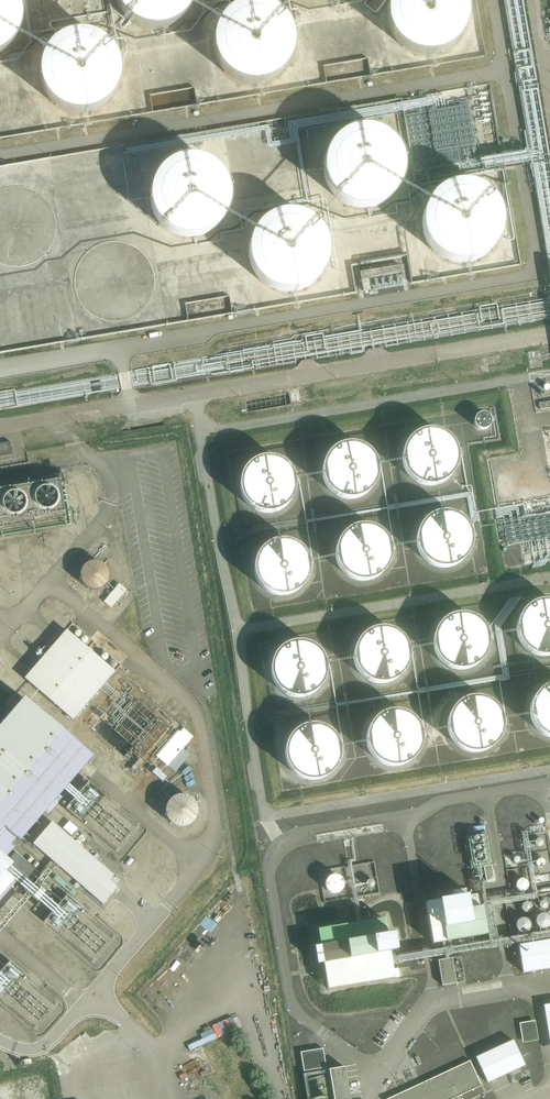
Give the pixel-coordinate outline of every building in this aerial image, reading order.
[(22,23),(22,19),(22,14),(21,10),(20,6),(18,1),(17,0),(0,0),(0,56),(4,53),(8,51),(11,48),(14,44),(16,40),(19,36),(20,32),(21,28),(22,23)] [(116,1),(117,5),(119,9),(121,13),(124,17),(127,20),(130,23),(134,26),(138,28),(142,29),(147,31),(151,31),(156,31),(160,31),(165,30),(169,29),(173,27),(177,25),(181,22),(184,19),(187,16),(190,12),(192,8),(193,4),(194,0),(116,0),(116,1)] [(468,18),(468,14),(467,9),(467,5),(465,1),(465,0),(390,0),(389,2),(388,6),(387,11),(387,15),(387,20),(388,24),(390,29),(391,33),(394,37),(396,40),(399,44),(403,47),(407,49),(411,51),(415,53),(419,54),(424,55),(428,55),(433,55),(437,54),(441,52),(446,51),(450,48),(453,46),(456,43),(459,39),(462,35),(464,31),(466,27),(467,23),(468,18)] [(293,54),(294,50),(294,45),(294,41),(293,36),(291,32),(290,28),(287,24),(285,20),(282,17),(278,14),(274,11),(270,9),(266,8),(262,6),(257,6),(253,5),(248,6),(244,7),(239,8),(235,10),(231,12),(228,15),(224,18),(221,21),(219,25),(217,29),(215,33),(214,38),(213,42),(213,46),(213,51),(214,55),(216,60),(217,64),(220,68),(222,71),(225,75),(229,78),(233,80),(237,82),(241,84),(245,85),(250,86),(254,86),(259,86),(263,85),(268,84),(272,82),(276,79),(279,77),(283,74),(286,70),(288,67),(290,63),(292,58),(293,54)] [(119,83),(119,78),(120,74),(119,69),(118,65),(117,61),(115,57),(113,53),(110,49),(107,46),(104,43),(100,40),(96,38),(92,36),(87,35),(83,35),(78,34),(74,35),(70,36),(65,37),(61,39),(57,41),(53,44),(50,47),(47,50),(45,54),(43,58),(41,62),(40,66),(39,71),(39,75),(39,80),(40,84),(41,89),(43,93),(45,97),(48,100),(51,104),(55,107),(58,109),(62,111),(67,113),(71,114),(75,115),(80,115),(84,115),(89,114),(93,112),(97,111),(101,108),(105,106),(108,103),(111,99),(114,96),(116,92),(118,87),(119,83)] [(403,177),(404,172),(404,167),(403,162),(401,157),(399,152),(397,148),(394,144),(390,140),(386,137),(382,135),(377,133),(372,131),(367,131),(362,131),(357,131),(352,132),(347,134),(343,137),(339,140),(335,143),(332,147),(329,151),(327,156),(326,161),(325,166),(325,171),(325,176),(326,181),(328,185),(330,190),(333,194),(337,198),(340,201),(345,204),(349,206),(354,208),(359,209),(364,209),(369,209),(374,208),(379,207),(383,204),(387,202),(391,198),(395,195),(398,191),(400,186),(402,181),(403,177)] [(278,156),(232,173),(236,184),(245,181),(250,196),(282,185),(288,183),(278,156)] [(228,206),(229,200),(229,193),(227,187),(225,181),(222,175),(218,170),(213,166),(207,163),(201,160),(195,159),(188,159),(182,159),(176,161),(170,164),(165,168),(160,172),(156,177),(153,183),(151,189),(151,196),(151,202),(152,209),(154,215),(158,220),(162,225),(167,229),(172,233),(178,235),(185,237),(191,237),(198,236),(204,234),(210,232),(215,228),(220,223),(223,218),(226,212),(228,206)] [(502,236),(503,230),(504,223),(503,217),(501,211),(498,205),(494,200),(490,196),(485,192),(479,189),(473,187),(467,186),(461,186),(455,187),(448,188),(443,191),(438,195),(433,199),(429,204),(426,210),(424,216),(423,222),(423,228),(424,235),(426,241),(429,246),(432,251),(437,256),(442,260),(447,263),(453,265),(459,266),(466,266),(472,265),(478,263),(484,260),(489,257),(493,252),(497,247),(500,242),(502,236)] [(327,263),(328,257),(328,251),(327,244),(325,238),(323,233),(319,228),(314,223),(309,219),(304,217),(298,215),(292,214),(285,213),(279,214),(273,216),(267,219),(262,223),(258,227),(254,232),(251,238),(249,244),(248,250),(248,256),(249,262),(251,268),(254,274),(257,279),(262,284),(267,287),(272,290),(278,292),(285,293),(291,293),(297,292),(303,291),(309,288),(314,284),(318,280),(322,275),(325,269),(327,263)] [(400,266),(360,273),(363,292),(370,291),(368,279),(401,273),(400,266)] [(302,403),(300,389),(289,391),(290,395),(291,404),(302,403)] [(549,408),(549,402),(539,404),(540,410),(549,408)] [(482,411),(474,423),(486,430),(493,418),(482,411)] [(406,485),(426,491),(443,486),(454,472),(456,456),(449,442),(435,432),(417,432),(404,440),(396,454),(396,470),(406,485)] [(11,439),(0,441),(0,455),(13,452),(11,439)] [(327,501),(347,507),(364,502),(375,488),(377,472),(370,458),(356,448),(338,448),(325,456),(317,470),(318,486),(327,501)] [(251,506),(271,512),(288,507),(299,493),(300,477),(294,463),(280,453),(262,453),(248,461),(241,475),(241,491),(251,506)] [(0,502),(0,536),(71,524),(66,491),(0,502)] [(422,566),(442,573),(458,568),(469,554),(471,537),(464,523),(450,514),(433,513),(419,521),(411,536),(412,552),(422,566)] [(340,580),(360,586),(377,581),(388,567),(389,551),(383,537),(368,527),(351,527),(337,535),(329,549),(330,565),(340,580)] [(258,595),(278,601),(295,596),(306,582),(307,566),(301,552),(287,542),(269,542),(256,550),(248,564),(248,580),(258,595)] [(109,568),(106,565),(102,562),(97,561),(93,562),(88,564),(85,568),(83,572),(83,577),(84,581),(86,585),(90,588),(94,590),(99,590),(104,589),(107,586),(110,582),(111,577),(111,573),(109,568)] [(104,602),(111,608),(126,590),(119,584),(104,602)] [(540,661),(549,658),(549,603),(548,602),(531,602),(517,610),(509,624),(510,640),(520,655),(540,661)] [(438,669),(459,676),(475,671),(486,657),(488,640),(481,626),(467,617),(449,616),(436,624),(428,639),(429,655),(438,669)] [(358,683),(378,689),(395,684),(406,670),(407,654),(401,640),(386,630),(369,630),(355,638),(347,652),(348,668),(358,683)] [(67,639),(25,688),(74,730),(116,681),(67,639)] [(276,697),(296,704),(313,698),(324,684),(325,668),(319,654),(304,644),(287,644),(273,652),(265,666),(266,683),(276,697)] [(549,742),(549,683),(544,683),(531,691),(523,706),(524,722),(534,736),(549,742)] [(454,751),(474,758),(490,752),(501,738),(503,722),(496,708),(482,699),(464,698),(451,706),(443,721),(444,737),(454,751)] [(4,827),(20,842),(93,758),(24,699),(0,727),(0,832),(4,827)] [(372,766),(392,772),(409,767),(420,753),(421,737),(415,723),(401,713),(383,713),(369,721),(362,735),(362,751),(372,766)] [(289,778),(309,785),(325,779),(336,766),(338,749),(331,735),(317,726),(300,725),(286,733),(278,748),(279,764),(289,778)] [(168,766),(175,773),(190,756),(183,749),(168,766)] [(194,802),(191,798),(186,795),(181,794),(176,795),(171,797),(167,801),(165,806),(164,811),(165,817),(168,821),(172,824),(177,826),(183,826),(188,825),(192,822),(195,817),(197,812),(196,807),(194,802)] [(115,882),(51,827),(32,849),(103,911),(118,893),(110,887),(115,882)] [(491,866),(486,833),(465,836),(470,869),(491,866)] [(15,902),(7,895),(16,885),(1,873),(0,874),(0,919),(15,902)] [(341,873),(326,879),(331,894),(346,889),(341,873)] [(525,889),(526,880),(518,879),(517,888),(525,889)] [(485,936),(479,895),(466,897),(465,891),(423,897),(431,945),(485,936)] [(540,929),(549,927),(547,913),(537,915),(540,929)] [(528,932),(530,920),(519,918),(517,930),(528,932)] [(396,953),(393,935),(386,936),(384,920),(317,931),(320,947),(314,948),(317,966),(323,965),(327,991),(393,980),(389,954),(396,953)] [(519,946),(523,974),(549,969),(549,940),(519,946)] [(456,983),(452,958),(437,961),(441,986),(456,983)] [(468,1011),(482,1044),(489,1040),(476,1008),(468,1011)] [(213,1025),(218,1037),(239,1029),(234,1017),(213,1025)] [(536,1020),(520,1022),(523,1042),(539,1039),(536,1020)] [(524,1066),(513,1041),(475,1058),(487,1084),(524,1066)] [(481,1086),(470,1061),(389,1098),(454,1098),(481,1086)] [(344,1068),(328,1070),(333,1098),(349,1098),(344,1068)]
